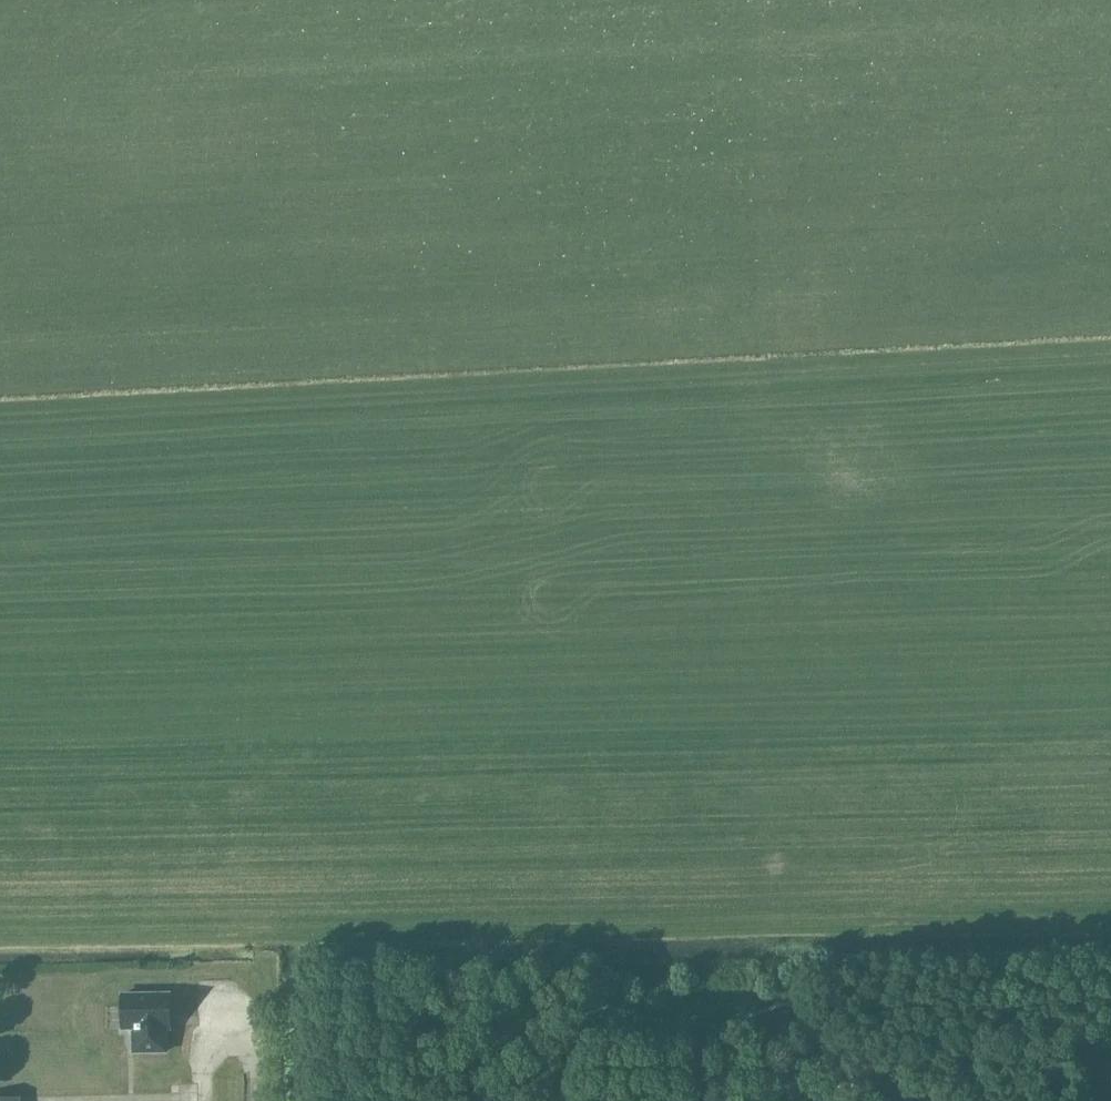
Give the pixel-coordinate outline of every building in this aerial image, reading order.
[(134,1052),(166,1052),(166,1028),(170,1028),(170,994),(123,995),(123,1029),(134,1029),(134,1052)]
